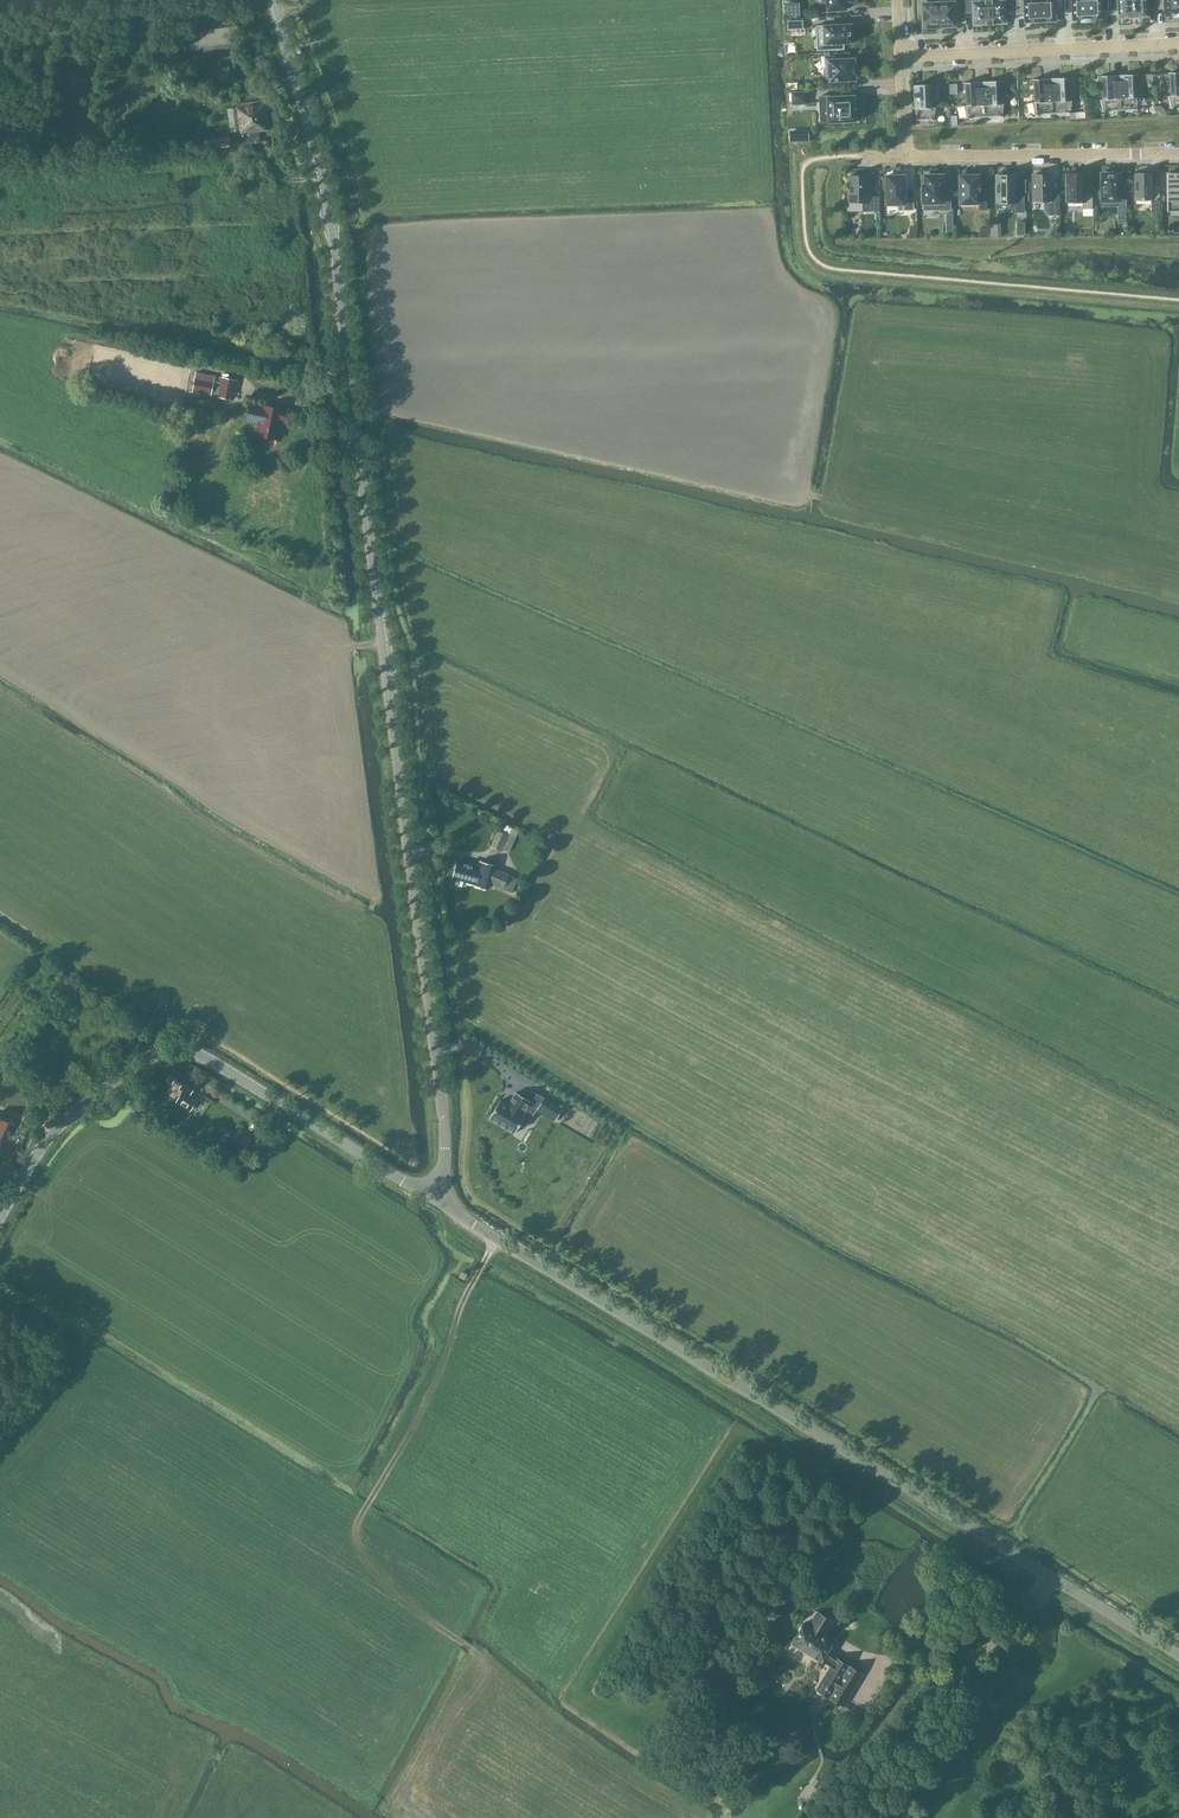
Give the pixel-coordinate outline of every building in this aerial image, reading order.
[(823,1),(829,1),(829,10),(845,9),(848,9),(848,0),(850,0),(823,0),(823,1)] [(940,27),(939,0),(915,0),(916,21),(924,20),(924,27),(940,27)] [(940,27),(956,26),(956,19),(963,18),(962,0),(939,0),(940,27)] [(990,24),(989,0),(964,0),(965,13),(973,12),(973,25),(990,24)] [(990,24),(1007,23),(1006,11),(1014,10),(1014,0),(989,0),(990,24)] [(1040,22),(1039,0),(1016,0),(1017,14),(1025,14),(1025,23),(1040,22)] [(1040,22),(1056,21),(1055,12),(1063,12),(1063,0),(1039,0),(1040,22)] [(1088,22),(1087,0),(1065,0),(1065,14),(1073,13),(1073,20),(1081,20),(1081,22),(1088,22)] [(1088,22),(1094,22),(1094,19),(1103,19),(1102,12),(1109,11),(1109,0),(1087,0),(1088,22)] [(1133,0),(1111,0),(1112,11),(1119,11),(1119,18),(1130,18),(1134,18),(1133,0)] [(1134,18),(1138,18),(1138,17),(1149,17),(1148,9),(1156,9),(1155,0),(1133,0),(1134,18)] [(1178,16),(1178,4),(1178,0),(1157,0),(1158,5),(1167,5),(1168,16),(1173,15),(1174,17),(1178,16)] [(804,20),(788,21),(788,29),(804,29),(804,20)] [(825,49),(818,49),(818,51),(845,49),(844,43),(853,43),(852,24),(817,26),(817,39),(824,39),(825,49)] [(189,33),(191,53),(241,47),(238,26),(189,33)] [(827,67),(827,78),(831,78),(831,80),(855,79),(855,77),(857,77),(856,61),(854,61),(854,60),(842,60),(842,57),(830,57),(830,67),(827,67)] [(1178,108),(1178,72),(1167,73),(1167,74),(1171,73),(1172,96),(1169,96),(1171,107),(1168,107),(1168,108),(1178,108)] [(1120,75),(1121,111),(1142,109),(1139,109),(1140,97),(1138,98),(1137,75),(1141,75),(1141,74),(1120,75)] [(1100,112),(1121,111),(1120,75),(1098,76),(1098,77),(1103,77),(1104,99),(1101,99),(1103,111),(1100,111),(1100,112)] [(1051,78),(1053,114),(1074,113),(1074,112),(1071,112),(1072,101),(1070,101),(1068,78),(1073,78),(1073,77),(1051,78)] [(1032,115),(1053,114),(1051,78),(1030,79),(1030,80),(1034,80),(1035,102),(1033,103),(1035,114),(1032,114),(1032,115)] [(983,82),(985,117),(1006,116),(1006,115),(1003,115),(1004,104),(1001,104),(1000,82),(1004,81),(983,82)] [(964,118),(985,117),(983,82),(962,83),(966,83),(967,106),(965,106),(967,117),(964,117),(964,118)] [(915,85),(916,120),(938,119),(935,119),(936,107),(933,107),(932,85),(936,85),(936,84),(915,85)] [(806,92),(792,93),(793,105),(807,104),(806,92)] [(827,96),(820,96),(820,105),(828,105),(828,123),(857,122),(856,95),(827,97),(827,96)] [(236,104),(236,108),(229,109),(231,132),(228,132),(230,146),(261,142),(260,132),(269,131),(265,100),(236,104)] [(1102,190),(1100,190),(1100,198),(1103,198),(1103,201),(1103,206),(1118,206),(1126,206),(1126,202),(1126,193),(1126,192),(1119,192),(1119,173),(1116,173),(1116,171),(1105,171),(1105,174),(1102,174),(1102,190)] [(997,175),(997,207),(1016,207),(1017,212),(1024,212),(1024,191),(1017,192),(1017,175),(1008,175),(1008,172),(999,172),(999,175),(997,175)] [(1034,175),(1034,201),(1045,201),(1045,208),(1059,208),(1059,191),(1051,192),(1051,174),(1049,174),(1049,172),(1041,172),(1041,175),(1034,175)] [(887,176),(887,204),(905,204),(905,210),(914,210),(914,189),(905,189),(905,176),(903,176),(903,173),(896,174),(896,176),(887,176)] [(924,188),(921,188),(922,200),(924,200),(933,200),(933,210),(951,210),(951,193),(943,193),(943,175),(940,175),(940,173),(928,173),(928,176),(926,176),(926,185),(924,186),(924,188)] [(1152,186),(1152,173),(1135,173),(1136,200),(1151,199),(1151,203),(1160,202),(1160,186),(1152,186)] [(1169,206),(1178,206),(1178,173),(1168,173),(1168,211),(1169,211),(1169,206)] [(1067,174),(1067,202),(1083,202),(1083,209),(1093,209),(1093,193),(1085,193),(1085,174),(1067,174)] [(960,175),(960,204),(979,203),(979,210),(987,210),(987,189),(979,190),(979,175),(960,175)] [(849,176),(849,202),(863,202),(863,212),(880,211),(879,197),(869,197),(869,176),(849,176)] [(1004,230),(1005,217),(993,217),(993,230),(1004,230)] [(912,230),(919,231),(920,221),(913,220),(912,230)] [(211,379),(193,376),(190,394),(208,397),(208,396),(215,397),(215,399),(230,401),(233,380),(218,378),(217,384),(210,383),(211,379)] [(263,406),(252,404),(248,422),(260,424),(257,435),(279,439),(283,421),(287,422),(290,411),(264,405),(263,406)] [(509,817),(505,825),(512,828),(516,820),(509,817)] [(509,836),(498,831),(491,846),(502,851),(509,836)] [(458,862),(453,878),(474,884),(474,885),(489,889),(490,884),(504,889),(513,892),(518,879),(510,875),(510,874),(495,868),(495,865),(480,861),(479,867),(458,862)] [(191,1111),(198,1100),(191,1095),(198,1083),(191,1078),(175,1069),(167,1081),(184,1091),(177,1102),(191,1111)] [(501,1100),(490,1118),(514,1133),(520,1123),(526,1127),(538,1107),(557,1118),(563,1109),(532,1091),(527,1099),(517,1092),(509,1105),(501,1100)] [(10,1122),(0,1117),(0,1141),(10,1122)] [(241,1127),(233,1140),(243,1146),(251,1133),(241,1127)] [(468,1274),(462,1271),(460,1277),(465,1280),(468,1274)] [(810,1611),(815,1603),(809,1600),(804,1607),(810,1611)] [(836,1639),(828,1633),(835,1622),(818,1610),(809,1625),(804,1622),(791,1644),(796,1647),(797,1646),(817,1659),(822,1663),(823,1661),(830,1665),(816,1689),(842,1705),(862,1673),(837,1657),(836,1659),(827,1654),(836,1639)] [(843,1704),(857,1714),(861,1708),(846,1699),(843,1704)]
